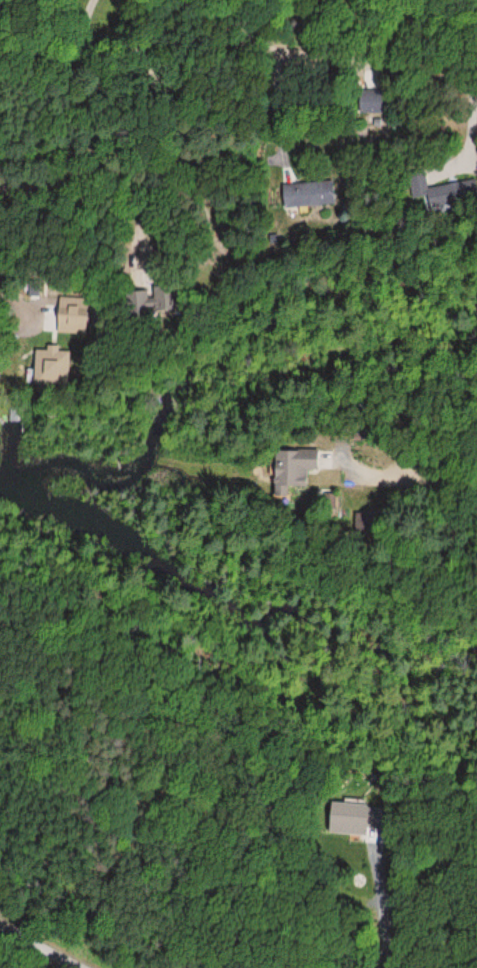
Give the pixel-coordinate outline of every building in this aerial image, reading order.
[(359,90),(359,114),(384,114),(384,90),(359,90)] [(337,203),(334,179),(282,185),(284,209),(337,203)] [(146,290),(130,295),(137,316),(153,311),(146,290)] [(62,356),(52,356),(52,374),(62,374),(62,356)] [(314,450),(273,451),(274,498),(288,498),(288,489),(306,488),(306,470),(314,470),(314,450)] [(327,834),(376,836),(377,804),(328,802),(327,834)]
